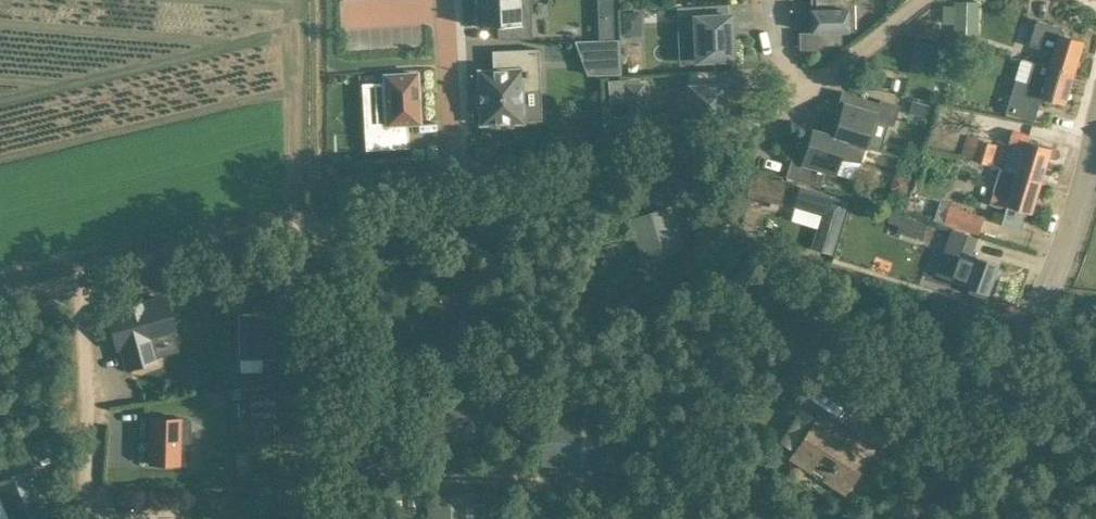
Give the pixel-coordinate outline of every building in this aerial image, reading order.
[(531,0),(476,0),(477,26),(498,25),(498,39),(532,37),(531,0)] [(855,30),(855,0),(816,0),(816,8),(811,9),(811,31),(819,31),(819,44),(836,44),(842,40),(841,30),(855,30)] [(978,1),(954,1),(954,25),(978,26),(978,1)] [(697,59),(732,57),(730,3),(676,6),(677,21),(695,20),(697,59)] [(642,34),(641,11),(621,12),(623,36),(642,34)] [(599,39),(614,39),(613,17),(598,18),(599,39)] [(1038,19),(1033,36),(1030,46),(1054,53),(1052,62),(1050,62),(1077,70),(1086,40),(1062,33),(1064,27),(1038,19)] [(618,38),(614,39),(599,39),(576,40),(591,73),(620,74),(618,38)] [(910,63),(944,71),(949,48),(915,40),(910,63)] [(480,89),(478,89),(478,92),(480,92),(480,100),(479,101),(479,103),(480,103),(481,122),(492,122),(492,126),(512,125),(512,121),(522,121),(522,101),(526,100),(525,89),(540,89),(539,48),(492,50),(493,70),(479,70),(480,89)] [(1035,120),(1041,99),(1042,95),(1067,102),(1077,70),(1050,62),(1035,61),(1029,82),(1016,78),(1007,112),(1035,120)] [(677,103),(678,104),(679,108),(682,111),(686,113),(690,114),(691,119),(701,118),(701,122),(715,122),(714,118),(725,117),(723,83),(716,83),(716,69),(688,71),(689,90),(687,90),(685,90),(683,91),(682,92),(680,94),(679,95),(678,97),(678,99),(677,101),(677,103)] [(409,147),(408,121),(419,121),(416,73),(385,75),(386,81),(365,82),(367,107),(376,106),(377,130),(365,131),(366,149),(409,147)] [(645,98),(643,82),(624,84),(625,100),(645,98)] [(833,135),(866,145),(873,122),(893,125),(899,104),(881,99),(879,102),(842,91),(834,116),(839,117),(833,135)] [(909,112),(927,117),(930,104),(912,99),(909,112)] [(866,145),(833,135),(811,128),(806,144),(796,141),(786,175),(786,174),(785,176),(819,186),(824,169),(836,173),(841,158),(861,161),(866,145)] [(1024,148),(1017,172),(1043,180),(1053,147),(1029,139),(1030,134),(1014,129),(1009,144),(1024,148)] [(962,156),(991,165),(998,145),(968,135),(962,156)] [(1011,195),(994,189),(990,202),(1008,208),(1009,204),(1012,205),(1014,208),(1018,207),(1033,212),(1043,180),(1017,172),(1002,167),(998,178),(1014,183),(1011,195)] [(781,204),(786,183),(752,174),(747,196),(781,204)] [(814,210),(805,243),(821,249),(837,197),(791,183),(786,201),(814,210)] [(914,204),(939,213),(943,200),(919,192),(914,204)] [(730,232),(751,237),(758,202),(737,197),(730,232)] [(952,205),(946,221),(961,226),(967,210),(952,205)] [(664,255),(683,249),(669,207),(631,219),(641,251),(661,245),(664,255)] [(920,220),(914,237),(924,240),(930,223),(920,220)] [(988,297),(1000,265),(949,247),(946,258),(942,256),(936,274),(972,286),(971,292),(988,297)] [(270,260),(258,263),(260,274),(272,272),(270,260)] [(166,297),(111,309),(118,341),(122,340),(127,362),(153,356),(147,328),(171,323),(166,297)] [(274,312),(238,313),(239,358),(274,358),(274,312)] [(473,434),(471,413),(470,394),(427,397),(430,437),(473,434)] [(304,395),(250,396),(251,422),(278,422),(278,449),(305,449),(304,395)] [(243,401),(232,402),(234,417),(244,416),(243,401)] [(819,415),(803,438),(797,447),(790,459),(810,473),(813,469),(844,490),(870,450),(819,415)] [(151,418),(151,464),(182,464),(182,463),(192,462),(191,418),(181,418),(181,417),(151,418)] [(604,453),(605,422),(557,420),(557,429),(545,429),(543,461),(554,461),(555,451),(604,453)] [(43,503),(21,455),(20,450),(0,459),(0,473),(3,480),(10,478),(15,490),(0,496),(10,518),(50,518),(43,503)] [(469,497),(430,499),(431,518),(471,518),(469,497)]
